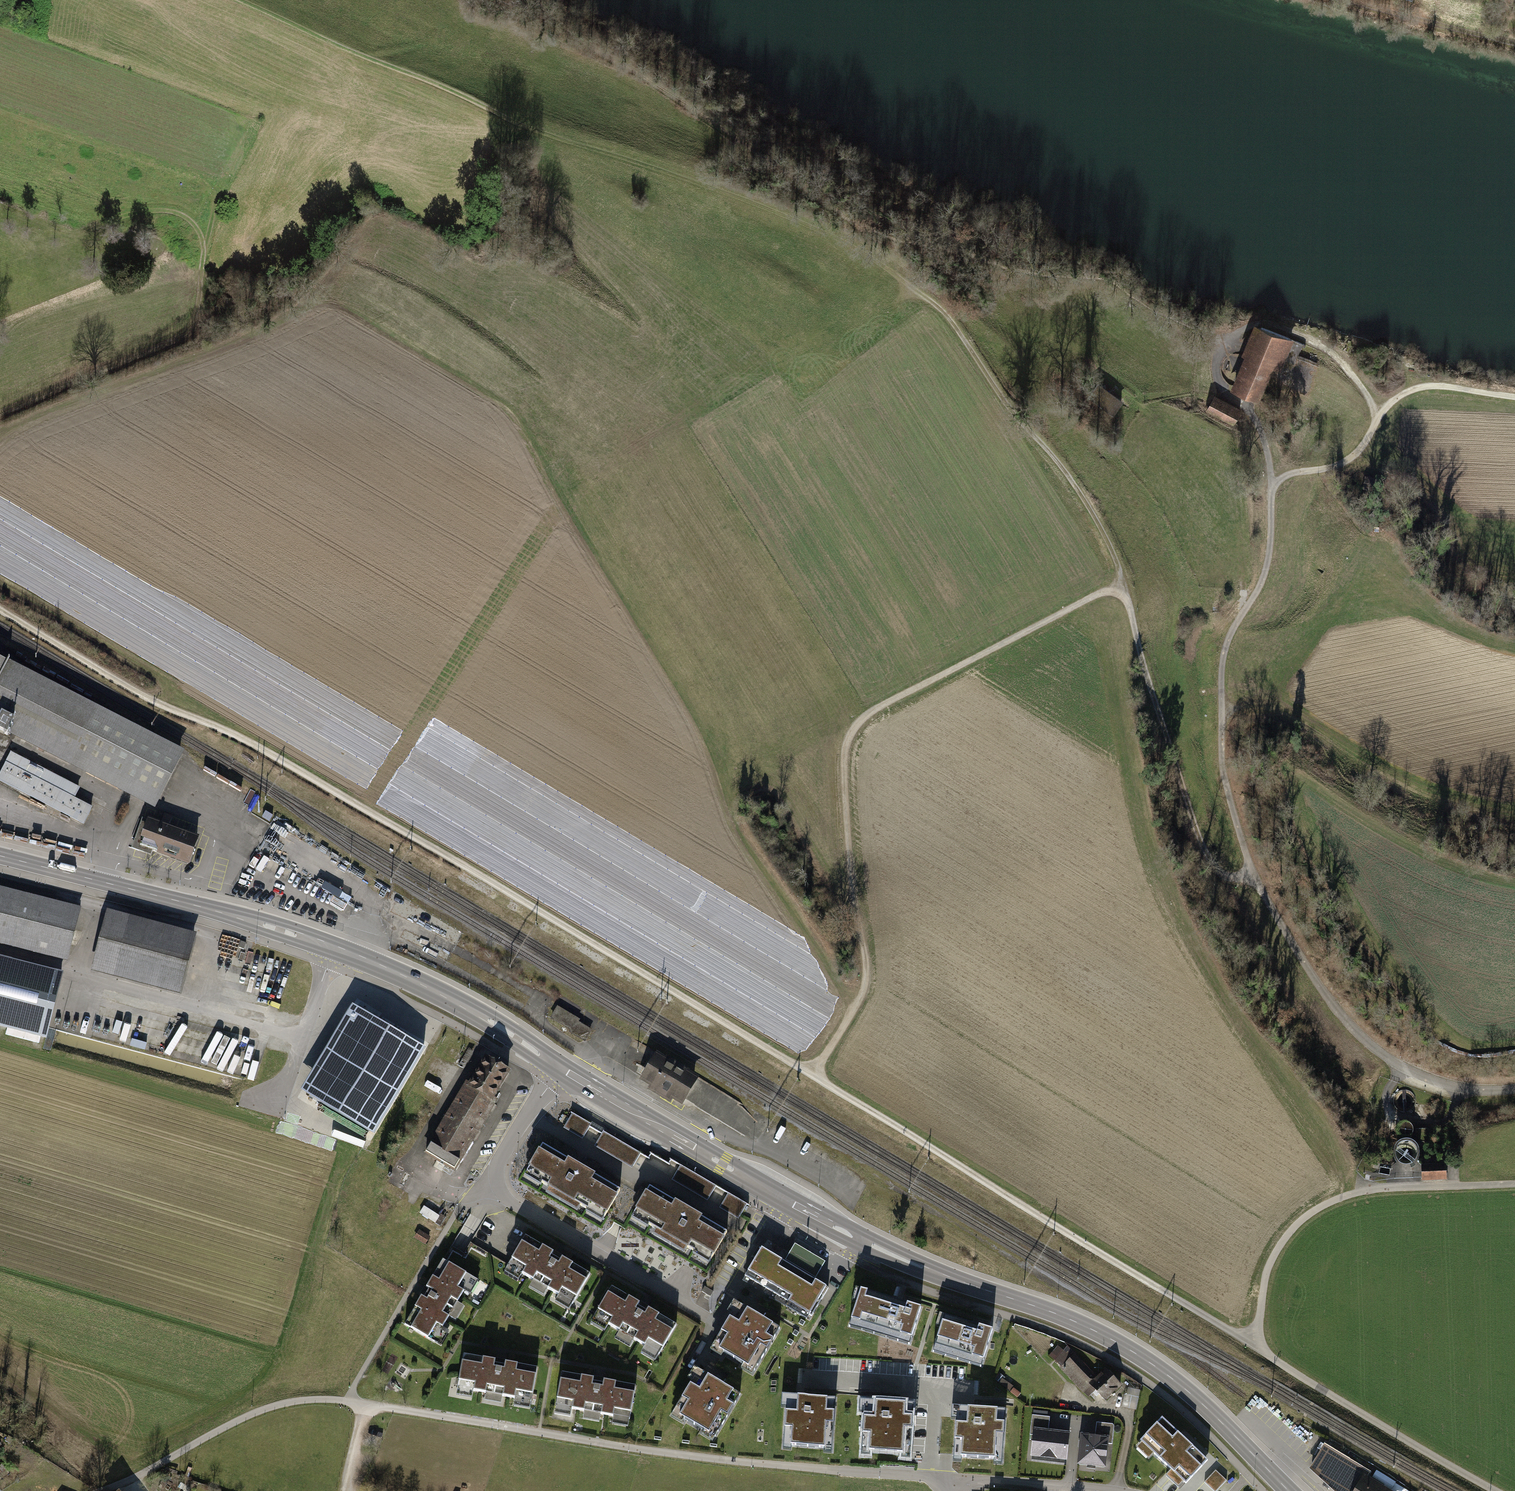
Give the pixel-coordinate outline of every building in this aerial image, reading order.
[(1293,342),(1253,326),(1239,358),(1242,359),(1229,391),(1259,403),(1272,371),(1280,374),(1293,342)] [(1106,390),(1097,403),(1115,416),(1125,403),(1106,390)] [(1240,413),(1213,397),(1204,412),(1231,428),(1240,413)] [(5,666),(0,676),(0,732),(149,808),(177,754),(5,666)] [(10,752),(0,773),(0,781),(82,822),(89,806),(72,798),(78,787),(10,752)] [(144,820),(136,842),(187,860),(195,838),(144,820)] [(0,888),(0,944),(69,963),(83,909),(0,888)] [(196,935),(110,912),(93,972),(179,995),(196,935)] [(0,959),(0,1025),(43,1036),(60,975),(0,959)] [(415,1043),(352,1005),(299,1099),(362,1134),(415,1043)] [(578,1020),(555,1007),(548,1019),(571,1032),(569,1035),(583,1043),(590,1031),(577,1023),(578,1020)] [(698,1078),(657,1053),(643,1076),(684,1101),(698,1078)] [(510,1075),(480,1057),(423,1153),(454,1171),(510,1075)] [(569,1114),(561,1128),(580,1139),(588,1125),(569,1114)] [(601,1132),(592,1147),(630,1169),(639,1154),(601,1132)] [(620,1193),(540,1148),(523,1179),(538,1188),(540,1186),(548,1190),(545,1195),(575,1212),(578,1206),(604,1221),(620,1193)] [(678,1167),(670,1181),(705,1202),(714,1188),(678,1167)] [(1447,1168),(1423,1169),(1423,1183),(1448,1182),(1447,1168)] [(727,1235),(648,1189),(629,1221),(646,1232),(648,1228),(654,1232),(652,1237),(683,1255),(687,1249),(694,1253),(691,1257),(709,1267),(727,1235)] [(726,1195),(718,1209),(737,1220),(745,1206),(726,1195)] [(436,1225),(440,1218),(425,1208),(420,1215),(436,1225)] [(407,1249),(416,1230),(407,1226),(399,1244),(407,1249)] [(552,1253),(523,1236),(502,1271),(516,1280),(519,1274),(531,1281),(528,1286),(542,1295),(545,1289),(558,1296),(554,1301),(567,1309),(587,1274),(560,1258),(558,1261),(551,1256),(552,1253)] [(795,1243),(784,1262),(814,1279),(825,1260),(795,1243)] [(784,1262),(759,1248),(741,1279),(809,1318),(827,1287),(814,1279),(784,1262)] [(477,1282),(440,1261),(424,1289),(428,1291),(422,1300),(419,1298),(403,1325),(439,1345),(446,1334),(440,1330),(447,1318),(453,1322),(462,1307),(456,1304),(462,1292),(469,1296),(477,1282)] [(921,1307),(855,1287),(850,1302),(857,1304),(849,1328),(909,1346),(921,1307)] [(640,1306),(609,1288),(588,1325),(603,1334),(607,1327),(618,1333),(614,1340),(628,1348),(632,1342),(644,1348),(641,1354),(654,1361),(674,1327),(647,1311),(646,1314),(638,1309),(640,1306)] [(752,1378),(781,1326),(732,1299),(723,1314),(728,1317),(708,1353),(752,1378)] [(996,1330),(937,1312),(933,1327),(939,1329),(932,1353),(985,1369),(996,1330)] [(1085,1396),(1092,1389),(1102,1399),(1118,1384),(1102,1367),(1093,1375),(1065,1347),(1061,1351),(1055,1345),(1049,1351),(1054,1356),(1050,1360),(1085,1396)] [(494,1362),(461,1356),(453,1397),(469,1399),(471,1392),(484,1394),(482,1401),(498,1404),(499,1398),(513,1400),(512,1407),(527,1410),(534,1370),(503,1364),(503,1367),(493,1366),(494,1362)] [(713,1443),(742,1392),(693,1364),(684,1380),(689,1383),(669,1418),(713,1443)] [(592,1379),(559,1373),(551,1413),(568,1417),(569,1409),(582,1412),(581,1418),(597,1421),(598,1414),(611,1417),(610,1424),(625,1427),(633,1387),(602,1381),(601,1385),(591,1383),(592,1379)] [(833,1455),(837,1397),(780,1393),(779,1411),(785,1412),(782,1452),(833,1455)] [(911,1461),(915,1402),(858,1398),(857,1416),(863,1416),(860,1457),(911,1461)] [(1003,1468),(1007,1409),(951,1405),(949,1423),(955,1423),(952,1464),(1003,1468)] [(1031,1426),(1046,1427),(1047,1415),(1029,1413),(1027,1433),(1030,1433),(1031,1426)] [(1209,1458),(1161,1414),(1133,1443),(1149,1458),(1156,1451),(1171,1465),(1164,1472),(1181,1487),(1209,1458)] [(1094,1421),(1092,1431),(1105,1433),(1104,1441),(1109,1442),(1112,1423),(1094,1421)] [(1046,1427),(1031,1426),(1030,1433),(1028,1453),(1064,1457),(1068,1430),(1046,1427)] [(1092,1431),(1078,1430),(1075,1460),(1102,1463),(1104,1441),(1105,1433),(1092,1431)] [(1364,1475),(1367,1471),(1325,1447),(1312,1469),(1336,1490),(1391,1490),(1364,1475)]
